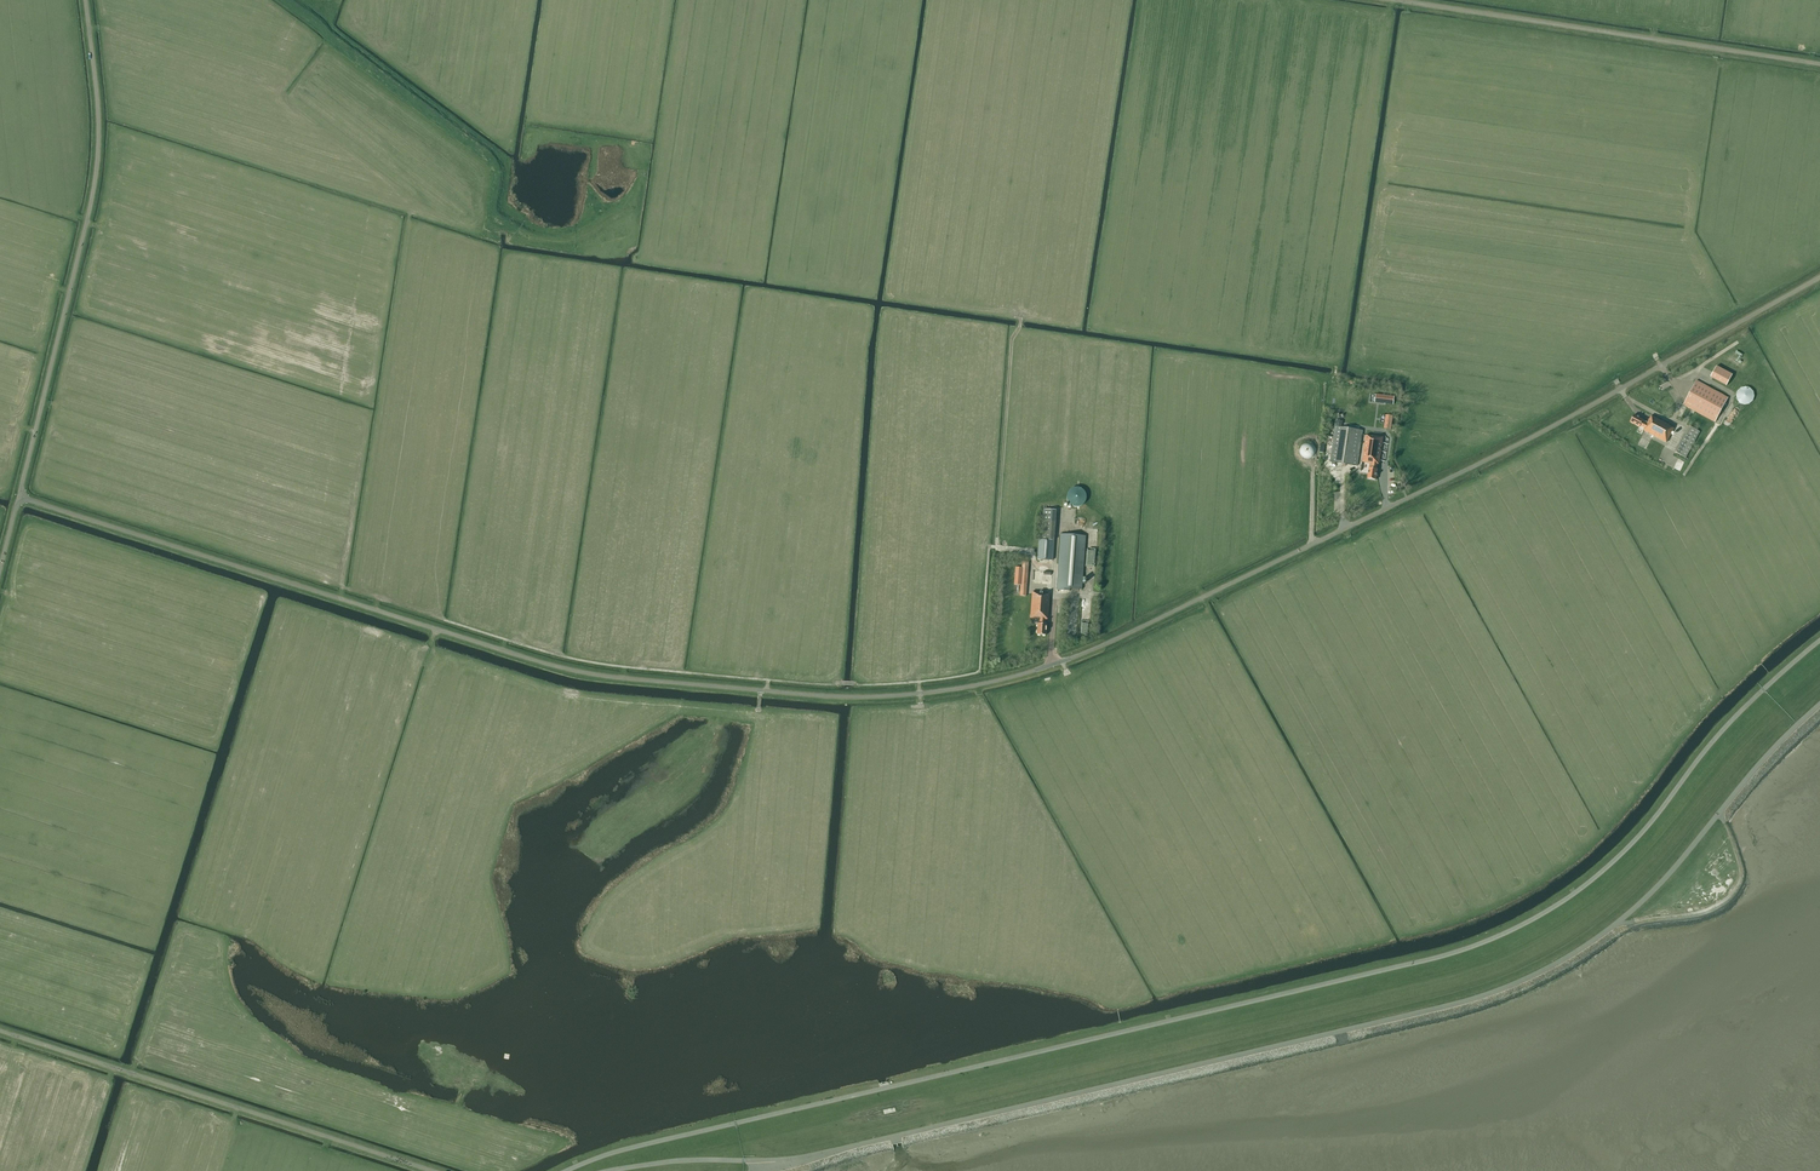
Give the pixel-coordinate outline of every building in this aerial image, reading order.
[(1716,366),(1710,377),(1726,385),(1732,374),(1716,366)] [(1728,397),(1701,383),(1696,380),(1683,405),(1715,422),(1728,397)] [(1670,381),(1660,386),(1662,390),(1672,385),(1670,381)] [(1753,401),(1754,396),(1753,392),(1750,388),(1746,387),(1741,388),(1738,391),(1736,395),(1737,400),(1740,403),(1745,405),(1749,404),(1753,401)] [(1393,405),(1394,396),(1376,394),(1375,402),(1393,405)] [(1391,430),(1393,416),(1386,415),(1384,429),(1391,430)] [(1666,443),(1674,429),(1669,426),(1669,425),(1652,415),(1647,424),(1643,422),(1644,420),(1634,415),(1630,422),(1640,427),(1640,426),(1644,429),(1643,430),(1666,443)] [(1357,466),(1362,430),(1335,426),(1330,462),(1357,466)] [(1689,426),(1685,433),(1675,452),(1686,458),(1700,431),(1689,426)] [(1371,436),(1366,435),(1362,462),(1370,463),(1368,479),(1376,480),(1377,469),(1378,464),(1379,464),(1380,455),(1382,447),(1383,437),(1371,435),(1371,436)] [(1306,443),(1305,443),(1304,444),(1303,444),(1302,445),(1301,446),(1301,447),(1300,447),(1300,448),(1300,449),(1300,450),(1300,451),(1300,453),(1301,454),(1301,455),(1302,456),(1303,457),(1304,458),(1305,458),(1306,459),(1307,459),(1308,459),(1309,459),(1310,458),(1311,458),(1312,458),(1312,457),(1313,456),(1314,456),(1315,455),(1315,454),(1315,453),(1315,452),(1315,451),(1315,450),(1315,448),(1314,447),(1314,446),(1313,446),(1312,445),(1312,444),(1311,444),(1309,443),(1308,443),(1307,443),(1306,443)] [(1068,497),(1072,508),(1086,505),(1083,494),(1081,494),(1079,488),(1070,491),(1071,496),(1068,497)] [(1043,509),(1041,540),(1054,541),(1056,510),(1043,509)] [(1082,590),(1086,536),(1060,534),(1056,590),(1070,591),(1070,589),(1082,590)] [(1039,540),(1037,559),(1052,560),(1054,541),(1041,540),(1039,540)] [(1026,596),(1028,562),(1022,562),(1022,568),(1015,567),(1014,585),(1020,585),(1020,596),(1026,596)] [(1038,619),(1038,624),(1037,624),(1037,635),(1046,635),(1046,624),(1045,624),(1045,619),(1047,620),(1048,615),(1050,593),(1032,592),(1030,618),(1038,619)]
